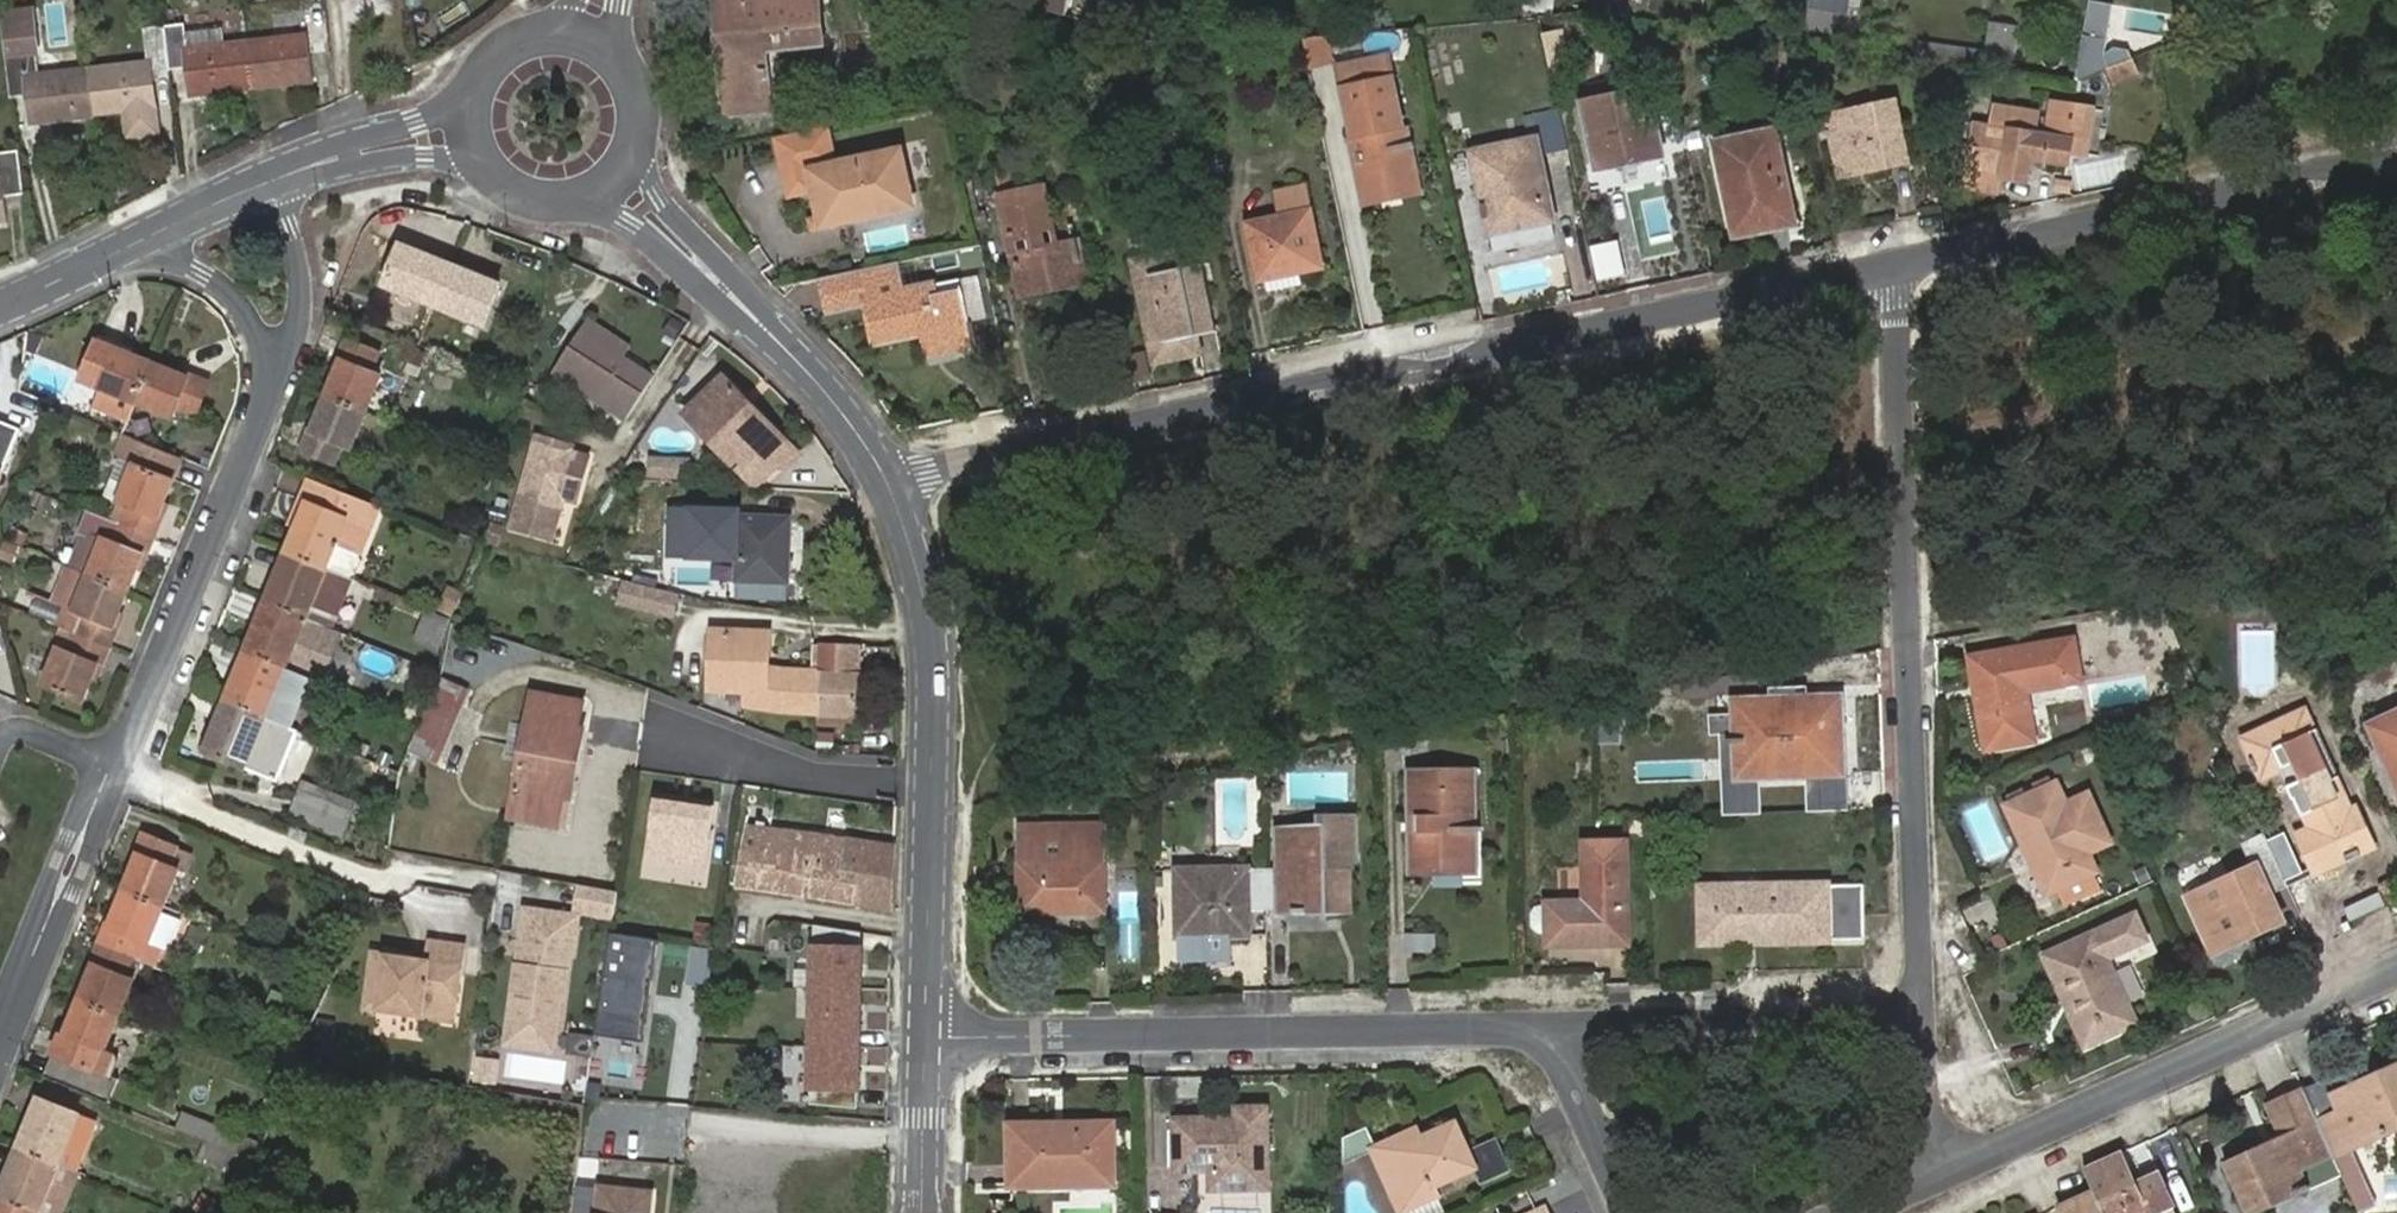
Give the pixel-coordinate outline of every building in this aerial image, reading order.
[(724,27),(733,26),(735,50),(726,50),(731,115),(769,111),(765,51),(824,46),(820,0),(722,0),(724,27)] [(2089,0),(2078,82),(2117,65),(2109,41),(2115,4),(2089,0)] [(313,53),(331,51),(326,8),(307,10),(310,36),(250,45),(256,89),(316,80),(313,53)] [(1808,10),(1807,25),(1842,30),(1844,16),(1808,10)] [(36,122),(96,115),(91,72),(44,79),(36,22),(4,27),(14,99),(34,96),(36,122)] [(1984,72),(2011,77),(2011,76),(2019,29),(1992,25),(1987,58),(1984,72)] [(186,26),(168,28),(173,71),(191,68),(195,97),(256,89),(250,45),(190,53),(186,26)] [(733,26),(724,27),(726,50),(735,50),(733,26)] [(91,72),(96,115),(129,110),(131,135),(160,132),(153,73),(173,71),(168,28),(148,31),(152,65),(91,72)] [(1325,33),(1304,36),(1310,67),(1331,63),(1325,35),(1325,33)] [(1915,62),(1984,72),(1987,58),(1918,46),(1915,62)] [(1363,176),(1368,196),(1410,187),(1406,165),(1415,164),(1411,148),(1396,70),(1352,79),(1343,80),(1360,159),(1368,157),(1371,174),(1363,176)] [(1588,101),(1601,169),(1666,155),(1658,117),(1645,120),(1644,115),(1639,116),(1634,92),(1588,101)] [(1831,115),(1842,166),(1865,162),(1867,173),(1910,164),(1897,101),(1831,115)] [(1977,126),(1970,167),(2028,178),(2031,159),(2068,166),(2070,155),(2087,158),(2095,113),(2056,105),(2052,122),(2038,120),(2039,116),(1997,108),(1993,128),(1977,126)] [(1747,178),(1758,230),(1794,223),(1775,133),(1723,144),(1731,182),(1747,178)] [(850,214),(851,219),(911,206),(901,156),(837,169),(830,135),(780,146),(787,179),(813,174),(818,193),(824,219),(850,214)] [(1554,220),(1538,142),(1476,154),(1496,251),(1535,242),(1557,238),(1554,220)] [(25,194),(20,152),(2,154),(4,180),(0,181),(0,225),(10,224),(7,196),(25,194)] [(1360,159),(1363,176),(1371,174),(1368,157),(1360,159)] [(1406,165),(1410,187),(1427,183),(1423,161),(1415,164),(1406,165)] [(1865,162),(1842,166),(1844,178),(1867,173),(1865,162)] [(1051,231),(1043,187),(1025,190),(1020,170),(997,175),(1011,239),(1013,239),(1017,255),(1014,255),(1023,296),(1037,293),(1036,286),(1081,277),(1078,263),(1083,261),(1078,241),(1046,248),(1043,232),(1051,231)] [(792,200),(818,193),(813,174),(787,179),(792,200)] [(1741,233),(1758,230),(1747,178),(1731,182),(1741,233)] [(2070,191),(2072,182),(2060,179),(2059,189),(2070,191)] [(1284,214),(1312,208),(1306,186),(1280,191),(1284,214)] [(1323,267),(1312,208),(1284,214),(1251,221),(1263,279),(1267,278),(1301,272),(1323,267)] [(853,225),(851,219),(850,214),(824,219),(811,222),(813,234),(853,225)] [(387,286),(437,306),(453,266),(402,247),(387,286)] [(1131,261),(1136,280),(1184,269),(1180,251),(1131,261)] [(1088,282),(1083,261),(1078,263),(1081,277),(1036,286),(1037,293),(1088,282)] [(901,264),(826,280),(834,314),(871,307),(874,321),(879,346),(908,340),(909,343),(923,340),(927,359),(980,347),(975,323),(970,325),(961,281),(924,287),(922,275),(904,280),(901,264)] [(1136,280),(1151,348),(1199,337),(1217,333),(1202,265),(1184,269),(1136,280)] [(453,266),(437,306),(487,327),(503,285),(453,266)] [(959,267),(922,275),(924,287),(961,281),(959,267)] [(1301,272),(1267,278),(1271,292),(1304,285),(1301,272)] [(592,320),(584,331),(624,356),(632,346),(592,320)] [(559,372),(631,417),(657,377),(624,356),(584,331),(559,372)] [(142,398),(158,360),(122,345),(124,341),(104,333),(89,368),(109,375),(106,384),(142,398)] [(1199,337),(1151,348),(1155,364),(1203,354),(1199,337)] [(331,399),(368,414),(384,377),(375,373),(382,355),(349,341),(341,360),(346,362),(331,399)] [(193,374),(158,360),(142,398),(177,413),(181,404),(200,413),(215,378),(195,369),(193,374)] [(803,457),(755,408),(751,411),(744,404),(747,399),(728,379),(690,416),(712,439),(718,432),(745,461),(749,466),(760,456),(773,469),(790,469),(803,457)] [(353,450),(368,414),(331,399),(317,434),(312,431),(304,451),(338,464),(346,446),(353,450)] [(751,411),(755,408),(747,399),(744,404),(751,411)] [(135,500),(127,519),(164,533),(170,515),(166,512),(189,455),(130,431),(121,453),(140,461),(126,497),(135,500)] [(738,467),(745,461),(718,432),(712,439),(738,467)] [(527,472),(582,476),(585,460),(533,447),(527,472)] [(140,461),(121,453),(106,488),(126,497),(140,461)] [(690,461),(650,458),(649,475),(688,478),(690,461)] [(582,476),(527,472),(513,528),(554,538),(564,499),(575,502),(582,476)] [(367,555),(385,509),(314,481),(305,501),(312,504),(301,529),(291,556),(332,572),(343,546),(367,555)] [(295,526),(301,529),(312,504),(305,501),(295,526)] [(747,506),(671,503),(669,558),(736,561),(735,583),(793,586),(796,515),(747,513),(747,506)] [(164,533),(127,519),(119,539),(91,528),(75,562),(96,571),(137,587),(150,551),(155,554),(164,533)] [(5,541),(0,552),(0,558),(12,563),(19,547),(5,541)] [(336,630),(355,581),(332,572),(291,556),(272,604),(312,620),(336,630)] [(122,624),(137,587),(96,571),(75,562),(61,600),(29,588),(22,606),(67,623),(85,630),(119,644),(127,626),(122,624)] [(646,590),(641,608),(667,614),(671,597),(646,590)] [(293,669),(312,620),(272,604),(252,653),(293,669)] [(445,646),(449,618),(428,614),(424,643),(445,646)] [(111,664),(119,644),(85,630),(77,649),(69,645),(54,682),(92,697),(106,662),(111,664)] [(765,655),(769,655),(771,635),(718,631),(715,688),(745,691),(744,708),(781,714),(860,718),(862,648),(817,645),(815,669),(773,665),(765,664),(765,655)] [(1972,657),(1987,748),(2036,740),(2027,691),(2082,682),(2075,641),(1972,657)] [(273,718),(293,669),(252,653),(233,703),(273,718)] [(773,656),(769,655),(765,655),(765,664),(773,665),(773,656)] [(530,694),(507,804),(553,813),(557,795),(561,777),(567,778),(577,730),(571,728),(577,705),(530,694)] [(1737,702),(1738,777),(1842,774),(1841,697),(1737,702)] [(284,781),(305,730),(273,718),(233,703),(213,752),(284,781)] [(2322,845),(2309,851),(2319,875),(2378,847),(2360,806),(2354,809),(2307,710),(2246,738),(2264,778),(2286,768),(2294,786),(2292,787),(2297,800),(2300,798),(2313,827),(2322,845)] [(467,723),(443,712),(429,744),(452,756),(467,723)] [(2389,719),(2396,737),(2396,716),(2389,719)] [(2396,776),(2396,737),(2389,719),(2374,727),(2396,776)] [(1459,831),(1471,831),(1470,768),(1408,768),(1410,870),(1430,870),(1430,866),(1461,866),(1459,831)] [(313,770),(305,794),(350,811),(360,788),(313,770)] [(564,796),(567,778),(561,777),(557,795),(564,796)] [(2008,806),(2049,893),(2099,870),(2059,783),(2008,806)] [(709,807),(654,799),(645,857),(701,866),(709,807)] [(553,813),(507,804),(505,814),(551,825),(553,813)] [(1267,867),(1268,910),(1348,908),(1347,865),(1359,865),(1358,816),(1316,817),(1316,828),(1283,829),(1283,866),(1267,867)] [(1025,862),(1025,905),(1058,905),(1058,911),(1107,911),(1106,863),(1107,825),(1024,826),(1025,862)] [(2300,833),(2309,851),(2322,845),(2313,827),(2300,833)] [(804,833),(749,828),(741,888),(892,909),(895,848),(804,833)] [(2272,894),(2291,886),(2271,841),(2265,828),(2243,839),(2255,866),(2191,894),(2213,943),(2241,930),(2245,940),(2285,923),(2272,894)] [(1472,866),(1471,831),(1459,831),(1461,866),(1472,866)] [(2271,841),(2291,886),(2309,879),(2289,833),(2271,841)] [(132,889),(172,904),(186,870),(178,866),(185,848),(150,834),(142,852),(146,854),(132,889)] [(1546,901),(1546,906),(1530,907),(1531,932),(1546,932),(1546,945),(1625,944),(1625,842),(1588,842),(1589,901),(1546,901)] [(1247,910),(1268,910),(1267,867),(1180,869),(1182,961),(1235,959),(1235,933),(1247,933),(1247,910)] [(1701,887),(1702,941),(1867,937),(1866,883),(1701,887)] [(618,890),(579,884),(574,910),(612,917),(618,890)] [(157,941),(172,904),(132,889),(117,924),(114,922),(106,942),(141,956),(149,938),(157,941)] [(568,923),(524,914),(503,1025),(547,1034),(568,923)] [(2151,939),(2140,916),(2098,935),(2109,959),(2151,939)] [(713,945),(718,923),(700,919),(695,941),(713,945)] [(2241,930),(2213,943),(2217,952),(2245,940),(2241,930)] [(1431,950),(1432,932),(1403,932),(1402,949),(1431,950)] [(667,943),(620,935),(605,1036),(651,1043),(667,943)] [(2048,958),(2088,1046),(2140,1024),(2109,959),(2098,935),(2048,958)] [(375,977),(371,1002),(445,1016),(458,943),(426,937),(423,956),(369,947),(364,975),(375,977)] [(876,940),(817,939),(814,1089),(883,1091),(885,1043),(874,1043),(876,940)] [(133,977),(141,956),(106,942),(97,962),(100,963),(87,998),(127,1014),(141,980),(133,977)] [(375,977),(364,975),(359,1000),(371,1002),(375,977)] [(112,1050),(127,1014),(87,998),(73,1034),(69,1032),(61,1053),(96,1067),(104,1047),(112,1050)] [(53,1074),(118,1099),(129,1075),(118,1071),(123,1055),(112,1050),(104,1047),(96,1067),(61,1053),(53,1074)] [(2301,1092),(2333,1159),(2354,1149),(2396,1131),(2396,1069),(2330,1099),(2322,1082),(2301,1092)] [(2301,1092),(2266,1107),(2281,1139),(2223,1164),(2245,1212),(2255,1212),(2309,1189),(2301,1173),(2333,1159),(2301,1092)] [(51,1155),(92,1172),(111,1120),(71,1105),(51,1155)] [(1214,1167),(1215,1187),(1266,1186),(1264,1108),(1235,1109),(1235,1121),(1176,1121),(1178,1167),(1214,1167)] [(185,1111),(179,1129),(206,1139),(198,1161),(248,1180),(263,1140),(185,1111)] [(1404,1146),(1399,1136),(1372,1148),(1401,1212),(1441,1194),(1437,1184),(1474,1167),(1455,1124),(1424,1138),(1404,1146)] [(1010,1126),(1011,1184),(1050,1184),(1049,1178),(1111,1177),(1110,1130),(1049,1131),(1049,1126),(1010,1126)] [(1418,1127),(1399,1136),(1404,1146),(1424,1138),(1418,1127)] [(2093,1194),(2094,1196),(2102,1212),(2145,1212),(2145,1211),(2170,1199),(2157,1172),(2146,1178),(2131,1148),(2083,1170),(2083,1173),(2093,1194)] [(2378,1202),(2354,1149),(2333,1159),(2357,1212),(2378,1202)] [(92,1172),(51,1155),(31,1204),(53,1212),(75,1212),(92,1172)] [(194,1209),(202,1212),(215,1212),(222,1200),(204,1191),(194,1209)] [(606,1193),(604,1212),(648,1212),(650,1203),(630,1200),(628,1196),(606,1193)] [(2094,1196),(2093,1194),(2090,1194),(2059,1209),(2060,1212),(2102,1212),(2094,1196)] [(2170,1199),(2145,1211),(2145,1212),(2161,1212),(2173,1207),(2170,1199)] [(31,1204),(28,1212),(53,1212),(31,1204)]
